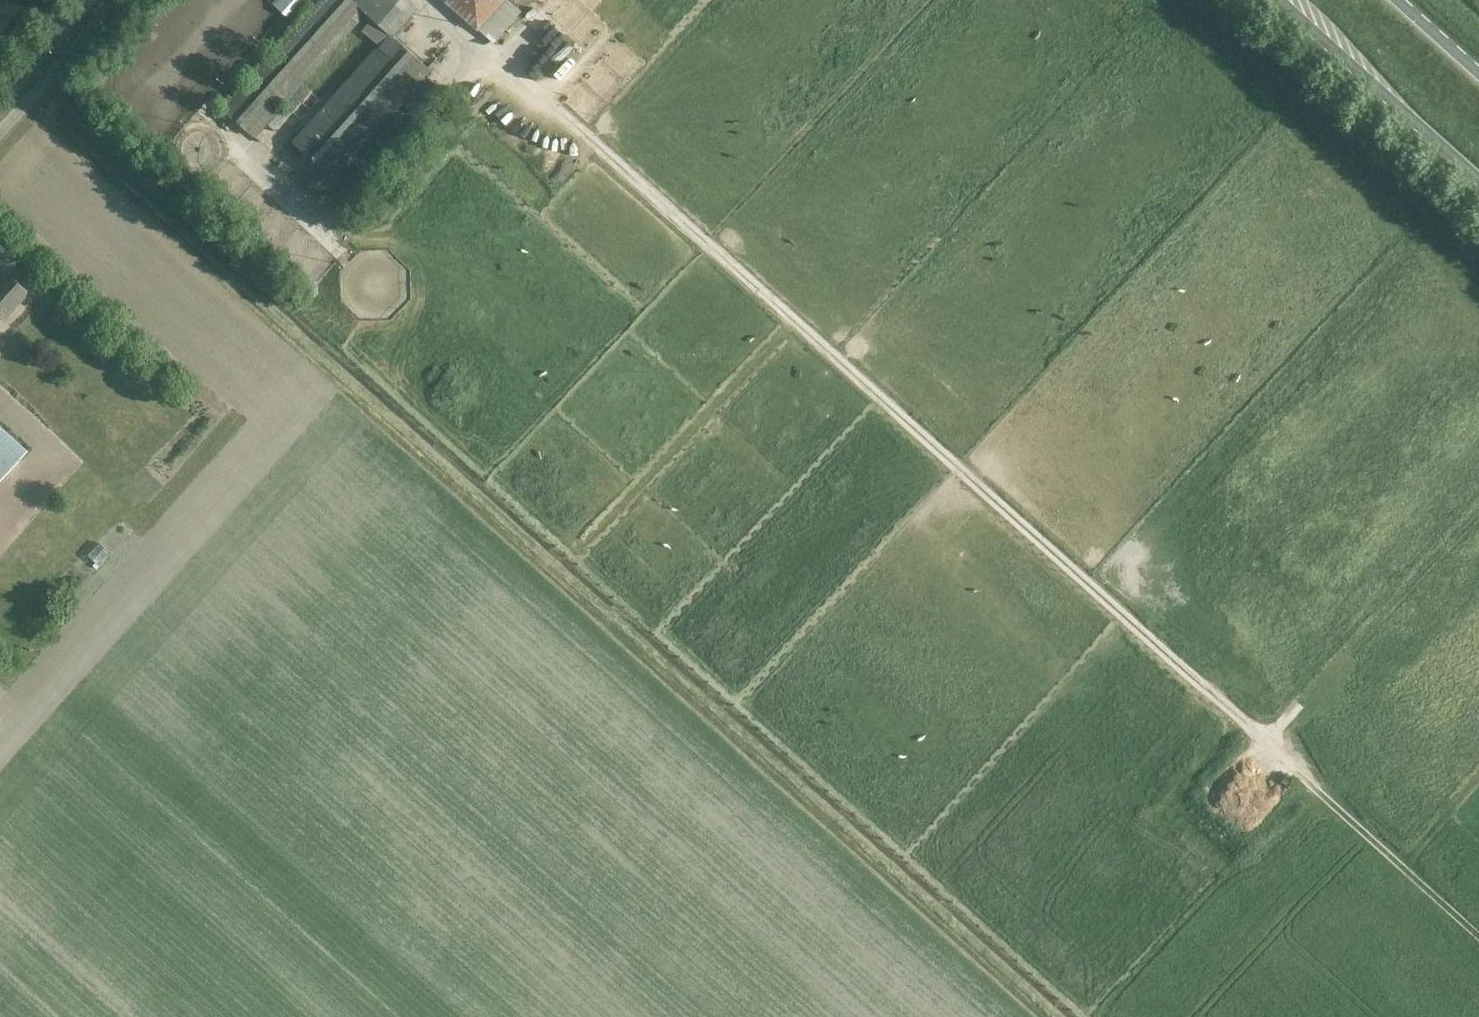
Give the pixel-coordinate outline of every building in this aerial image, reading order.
[(340,173),(349,181),(388,137),(380,129),(432,70),(394,37),(420,8),(410,0),(355,0),(354,1),(353,0),(319,0),(257,70),(256,70),(223,107),(256,137),(290,100),(291,100),(362,20),(367,24),(362,30),(380,46),(295,142),(336,178),(340,173)] [(305,0),(273,0),(271,3),(289,19),(305,0)] [(522,11),(510,0),(444,0),(443,1),(478,31),(479,31),(494,43),(522,11)] [(31,291),(11,273),(0,284),(0,314),(6,319),(31,291)] [(0,424),(0,482),(29,450),(0,424)] [(99,564),(110,552),(101,543),(89,554),(99,564)]
